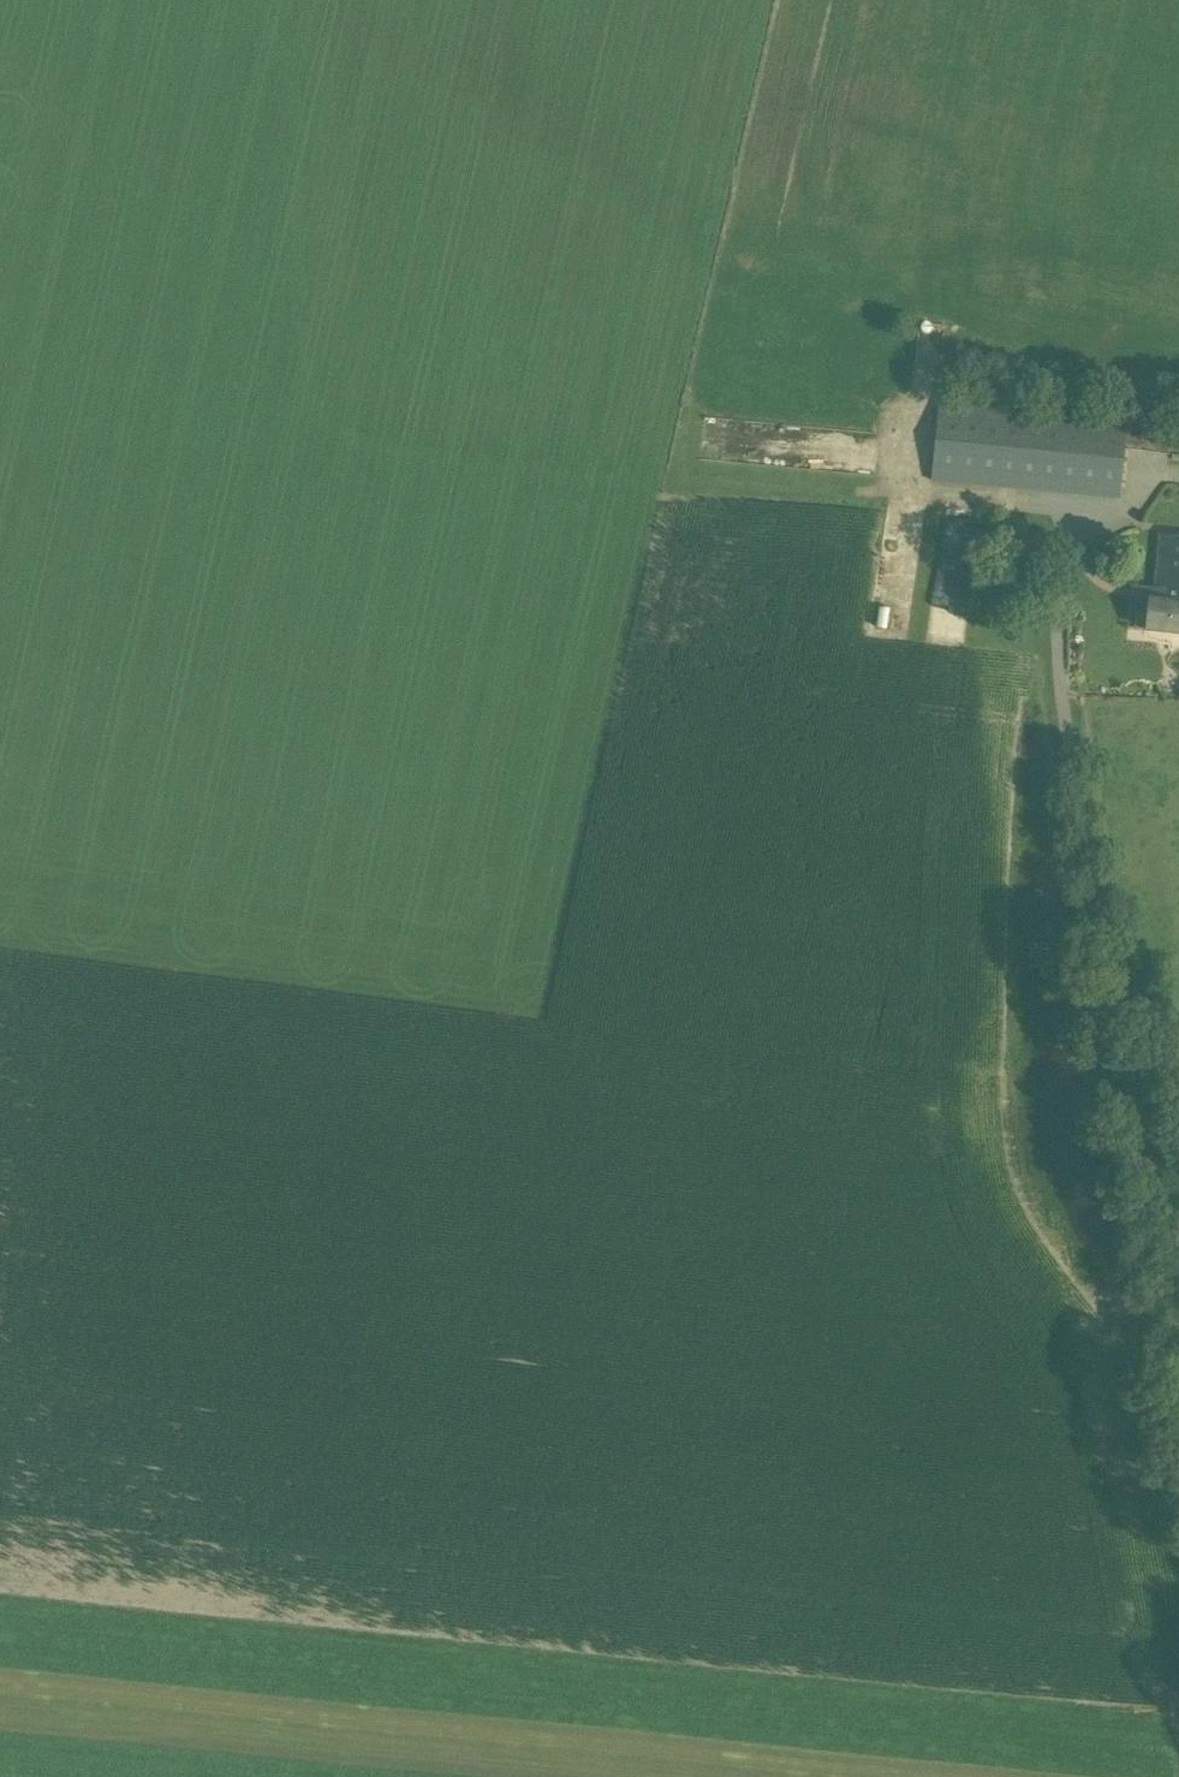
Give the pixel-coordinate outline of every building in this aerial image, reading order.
[(1119,499),(1126,422),(940,405),(933,482),(1119,499)] [(1162,536),(1155,597),(1150,597),(1147,629),(1178,633),(1178,538),(1162,536)]
